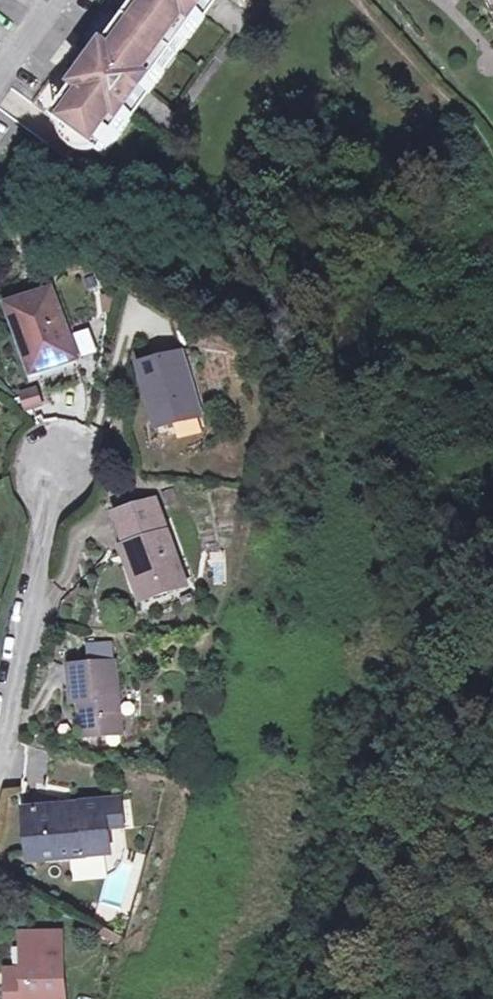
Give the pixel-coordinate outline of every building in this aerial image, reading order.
[(146,90),(172,50),(100,0),(28,105),(100,155),(130,112),(127,109),(142,87),(146,90)] [(100,0),(172,50),(198,10),(195,8),(200,0),(100,0)] [(73,354),(52,290),(8,305),(18,336),(23,335),(34,368),(73,354)] [(195,410),(179,350),(135,363),(143,390),(148,388),(157,421),(195,410)] [(35,384),(15,386),(18,407),(38,405),(35,384)] [(199,420),(195,410),(157,421),(160,431),(199,420)] [(175,495),(171,483),(160,487),(165,499),(175,495)] [(176,563),(153,495),(113,509),(123,540),(131,538),(135,549),(127,551),(122,554),(137,596),(164,586),(158,570),(176,563)] [(131,538),(123,540),(127,551),(135,549),(131,538)] [(182,579),(176,563),(158,570),(164,586),(182,579)] [(87,656),(111,654),(110,642),(86,644),(87,656)] [(120,727),(114,656),(69,662),(73,699),(81,698),(84,731),(120,727)] [(76,733),(84,731),(81,698),(73,699),(76,733)] [(129,796),(118,797),(120,823),(131,822),(129,796)] [(118,797),(103,798),(106,824),(120,823),(118,797)] [(30,848),(37,855),(108,847),(106,824),(103,798),(81,800),(82,810),(61,813),(59,803),(33,805),(26,813),(30,848)] [(63,995),(60,926),(21,927),(23,960),(24,975),(6,975),(7,997),(63,995)] [(5,960),(6,975),(24,975),(23,960),(5,960)]
